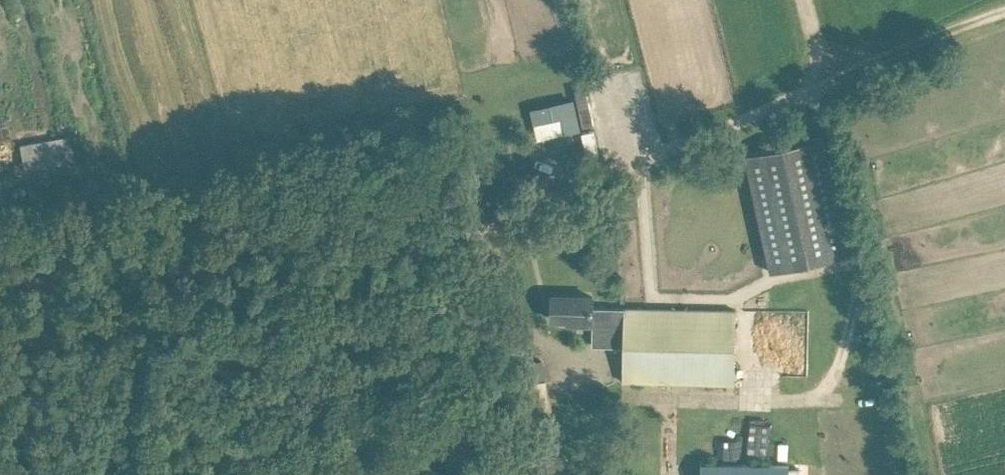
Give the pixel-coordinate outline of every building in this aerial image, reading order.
[(586,85),(575,88),(583,126),(594,124),(586,85)] [(579,129),(572,100),(533,109),(536,122),(562,117),(565,132),(579,129)] [(594,129),(582,132),(587,156),(599,154),(594,129)] [(71,137),(21,147),(26,172),(76,162),(71,137)] [(849,254),(823,137),(745,154),(771,271),(849,254)] [(582,143),(572,145),(575,157),(585,155),(582,143)] [(494,176),(494,178),(494,180),(495,182),(497,183),(499,184),(501,184),(503,182),(505,181),(505,178),(505,176),(504,174),(502,173),(500,173),(498,173),(496,174),(494,176)] [(623,345),(624,307),(592,306),(593,296),(552,295),(552,318),(568,318),(568,322),(593,323),(593,344),(623,345)] [(735,383),(736,329),(736,309),(624,307),(623,345),(622,381),(735,383)] [(540,358),(516,364),(521,383),(545,377),(540,358)] [(790,463),(702,462),(702,474),(790,474),(790,463)]
